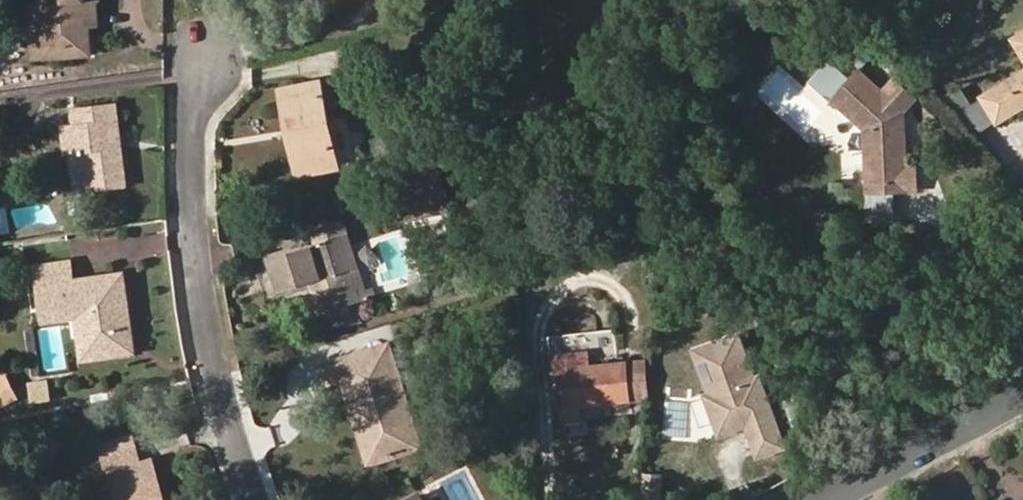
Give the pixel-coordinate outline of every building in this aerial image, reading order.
[(39,5),(42,46),(70,45),(70,56),(91,55),(90,25),(84,25),(83,13),(98,12),(97,0),(98,0),(38,0),(39,5)] [(70,45),(42,46),(39,5),(28,5),(31,59),(70,56),(70,45)] [(90,25),(98,25),(98,12),(83,13),(84,25),(90,25)] [(1022,57),(1022,35),(1013,41),(1022,57)] [(827,68),(813,83),(835,103),(849,89),(827,68)] [(865,72),(849,89),(835,103),(866,131),(869,192),(918,191),(917,166),(909,166),(906,116),(919,102),(896,80),(886,89),(865,72)] [(984,97),(1000,124),(1022,111),(1022,74),(984,97)] [(336,156),(321,80),(281,88),(288,128),(298,127),(304,163),(336,156)] [(980,131),(995,117),(976,97),(961,111),(980,131)] [(127,185),(117,103),(74,108),(76,124),(63,126),(67,154),(79,152),(84,190),(127,185)] [(298,176),(339,168),(336,156),(304,163),(298,127),(288,128),(298,176)] [(865,136),(847,136),(845,182),(863,183),(865,136)] [(441,165),(396,175),(402,204),(448,194),(441,165)] [(451,209),(448,194),(402,204),(406,218),(451,209)] [(355,299),(344,268),(355,265),(342,223),(315,232),(318,244),(312,246),(319,270),(322,280),(311,283),(320,310),(355,299)] [(77,280),(74,264),(35,269),(44,318),(76,314),(83,359),(135,351),(123,273),(77,280)] [(355,299),(365,296),(355,265),(344,268),(355,299)] [(319,270),(308,273),(311,283),(322,280),(319,270)] [(741,333),(690,349),(721,438),(745,431),(756,461),(788,451),(762,376),(758,380),(741,333)] [(421,448),(391,344),(339,359),(345,382),(355,379),(368,422),(358,426),(369,463),(421,448)] [(580,407),(632,400),(626,361),(590,366),(588,351),(552,357),(555,379),(559,379),(565,421),(581,418),(580,407)] [(649,398),(644,359),(626,361),(632,400),(649,398)] [(22,393),(9,368),(0,372),(0,404),(22,393)] [(345,382),(358,426),(368,422),(355,379),(345,382)] [(105,459),(118,499),(158,499),(157,497),(164,495),(153,459),(139,463),(135,450),(105,459)]
